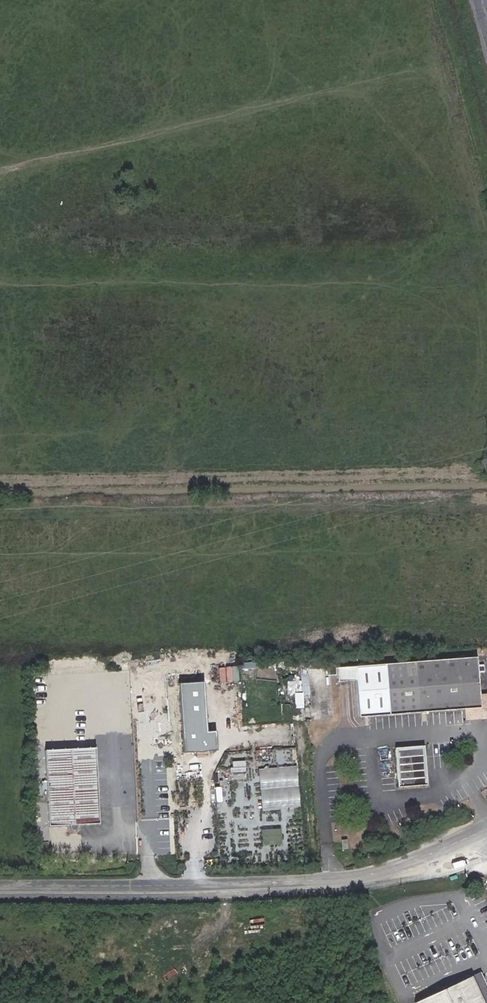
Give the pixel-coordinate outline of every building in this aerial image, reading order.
[(474,653),(335,665),(336,678),(354,677),(357,714),(365,713),(463,705),(464,717),(486,715),(486,691),(477,692),(474,653)] [(231,679),(241,679),(241,666),(230,666),(231,679)] [(225,749),(225,730),(214,730),(213,680),(189,680),(189,749),(225,749)] [(394,784),(422,783),(420,745),(392,746),(394,784)] [(42,750),(44,781),(39,781),(39,790),(46,790),(49,826),(68,826),(69,830),(71,831),(73,832),(76,830),(78,828),(78,824),(99,822),(92,747),(42,750)] [(235,760),(235,777),(249,778),(250,760),(235,760)] [(302,766),(265,766),(265,807),(302,807),(302,766)] [(267,827),(266,843),(285,844),(286,827),(267,827)] [(479,971),(470,975),(483,1002),(486,1002),(486,988),(479,971)] [(414,1002),(483,1002),(470,975),(413,1001),(414,1002)]
